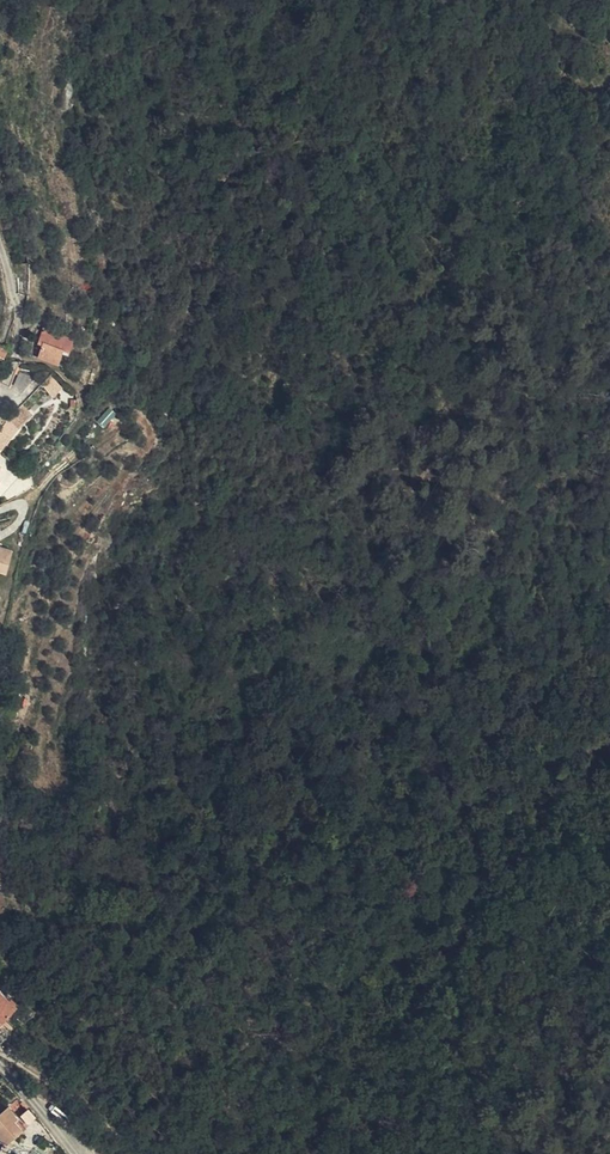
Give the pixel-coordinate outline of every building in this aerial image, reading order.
[(45,341),(44,345),(39,358),(58,364),(63,351),(69,353),(73,340),(44,330),(41,339),(45,341)] [(42,386),(53,398),(63,388),(51,376),(42,386)] [(22,406),(10,419),(20,429),(32,416),(22,406)] [(109,407),(96,421),(104,428),(117,414),(109,407)] [(9,437),(14,440),(14,441),(22,431),(20,429),(10,419),(8,422),(15,427),(9,437)] [(8,438),(9,437),(15,427),(8,422),(0,431),(8,438)] [(388,442),(376,441),(376,458),(387,459),(388,442)] [(1,549),(0,552),(0,574),(0,572),(7,574),(13,552),(1,549)] [(19,1007),(0,991),(0,1029),(19,1007)] [(25,1131),(17,1122),(20,1119),(10,1107),(0,1115),(0,1138),(6,1145),(7,1147),(17,1138),(25,1131)] [(17,1122),(25,1131),(28,1129),(20,1119),(17,1122)] [(17,1138),(7,1147),(6,1145),(3,1147),(1,1151),(3,1153),(6,1153),(20,1142),(17,1138)]
